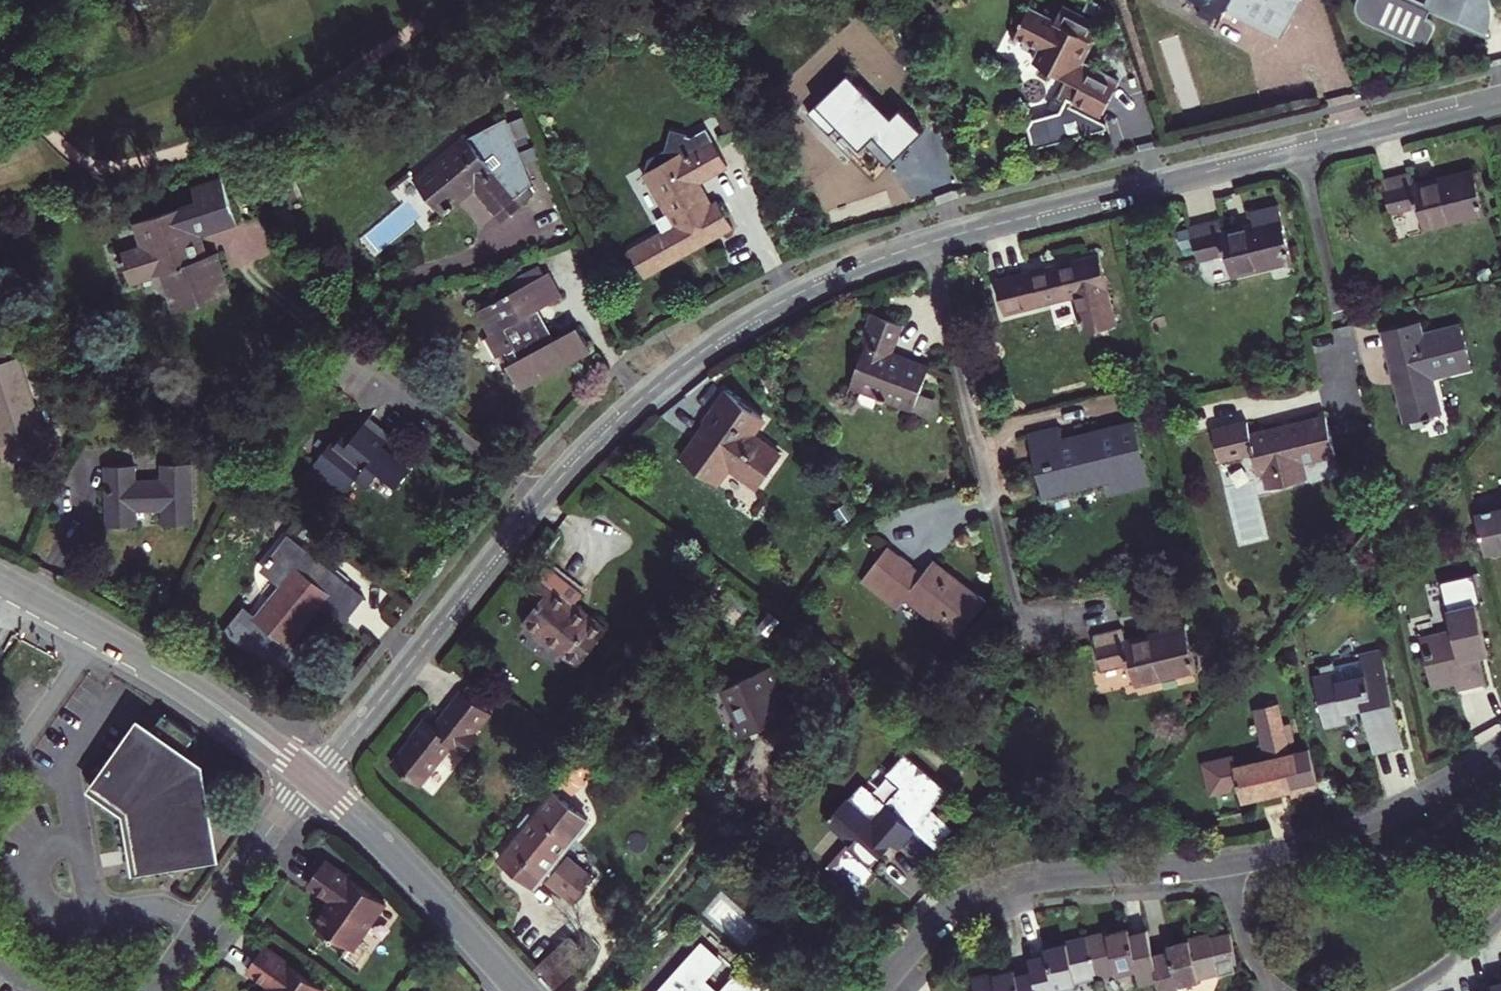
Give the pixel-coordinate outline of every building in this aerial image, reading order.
[(1082,39),(1085,35),(1087,36),(1097,18),(1065,0),(1062,0),(1053,16),(1030,2),(1015,25),(1039,39),(1030,54),(1059,72),(1055,78),(1054,85),(1060,89),(1053,101),(1057,111),(1055,114),(1026,121),(1021,129),(1026,149),(1098,133),(1097,127),(1091,124),(1116,82),(1072,56),(1082,39)] [(1297,0),(1191,0),(1222,17),(1226,9),(1277,37),(1297,0)] [(1357,5),(1357,11),(1359,16),(1364,21),(1420,46),(1424,45),(1428,42),(1435,28),(1432,21),(1427,18),(1431,9),(1423,5),(1412,0),(1358,0),(1357,5)] [(1423,5),(1431,9),(1458,20),(1467,0),(1425,0),(1423,5)] [(890,118),(848,75),(816,105),(859,151),(873,138),(895,159),(923,132),(900,109),(890,118)] [(496,215),(518,196),(512,189),(535,179),(498,117),(460,134),(458,132),(407,176),(436,209),(467,182),(496,215)] [(696,184),(726,166),(705,130),(692,137),(677,137),(679,154),(646,173),(676,227),(629,253),(643,277),(731,227),(718,205),(710,210),(696,184)] [(1483,214),(1473,172),(1414,186),(1411,174),(1383,181),(1391,213),(1418,207),(1424,229),(1483,214)] [(235,224),(222,181),(193,191),(198,206),(137,225),(144,248),(118,257),(123,271),(126,270),(131,284),(161,275),(175,314),(230,295),(216,255),(206,258),(199,236),(235,224)] [(1292,261),(1278,205),(1250,212),(1254,225),(1222,232),(1219,221),(1190,228),(1198,261),(1225,255),(1231,276),(1292,261)] [(1057,266),(1026,273),(1027,277),(999,284),(1005,309),(1075,294),(1086,333),(1116,325),(1100,259),(1058,269),(1057,266)] [(506,367),(520,391),(590,353),(577,328),(553,341),(541,321),(536,324),(531,315),(554,302),(541,278),(539,279),(533,269),(511,281),(516,291),(477,313),(491,337),(503,331),(519,360),(506,367)] [(903,326),(872,315),(860,343),(866,345),(850,385),(913,409),(928,369),(892,355),(903,326)] [(1423,337),(1419,323),(1384,331),(1389,353),(1387,354),(1393,376),(1398,375),(1401,385),(1398,386),(1406,423),(1409,422),(1412,431),(1425,427),(1424,423),(1433,421),(1432,417),(1438,415),(1430,377),(1469,367),(1460,328),(1423,337)] [(0,364),(0,447),(21,440),(26,454),(55,445),(50,431),(43,432),(19,358),(0,364)] [(764,420),(723,391),(701,422),(705,425),(681,459),(717,484),(728,470),(758,489),(781,456),(754,435),(764,420)] [(335,445),(331,442),(311,465),(345,492),(355,480),(365,488),(378,474),(395,487),(406,474),(378,450),(390,436),(366,417),(347,440),(342,436),(335,445)] [(1248,424),(1214,431),(1220,460),(1252,453),(1258,473),(1264,472),(1269,489),(1306,480),(1302,462),(1334,454),(1325,417),(1251,434),(1248,424)] [(1059,429),(1029,437),(1043,497),(1104,483),(1107,493),(1149,483),(1135,424),(1063,441),(1059,429)] [(134,466),(106,467),(109,527),(136,527),(136,511),(165,510),(166,525),(192,525),(190,464),(163,465),(164,481),(135,482),(134,466)] [(1495,508),(1496,512),(1475,517),(1485,554),(1500,550),(1500,507),(1495,508)] [(324,605),(342,582),(289,539),(264,569),(282,585),(255,620),(289,648),(324,605)] [(922,573),(898,555),(886,545),(858,582),(895,610),(904,598),(956,638),(986,600),(933,559),(922,573)] [(536,603),(522,621),(577,665),(605,629),(574,604),(582,594),(544,564),(522,593),(536,603)] [(344,621),(363,598),(342,582),(324,605),(344,621)] [(1474,602),(1446,609),(1450,627),(1424,634),(1428,652),(1422,653),(1431,688),(1452,682),(1454,689),(1485,683),(1479,657),(1487,654),(1474,602)] [(1196,669),(1185,625),(1127,640),(1123,628),(1093,635),(1101,667),(1132,660),(1138,682),(1196,669)] [(1334,670),(1313,676),(1325,727),(1347,722),(1345,711),(1362,707),(1373,752),(1403,745),(1380,647),(1359,653),(1360,659),(1334,665),(1334,670)] [(784,691),(795,714),(825,700),(817,683),(810,677),(792,662),(781,667),(791,688),(784,691)] [(767,670),(722,691),(739,727),(732,730),(737,741),(782,720),(771,698),(779,694),(767,670)] [(472,677),(462,689),(488,709),(498,698),(472,677)] [(416,743),(397,767),(420,784),(453,743),(466,753),(479,737),(475,734),(492,712),(488,709),(462,689),(435,725),(427,719),(411,739),(416,743)] [(1242,802),(1280,793),(1278,783),(1288,781),(1291,790),(1293,797),(1320,790),(1310,746),(1290,751),(1278,701),(1253,707),(1265,757),(1235,765),(1233,755),(1203,763),(1210,793),(1238,786),(1242,802)] [(198,842),(210,841),(197,766),(188,767),(183,762),(197,744),(168,723),(161,733),(141,760),(130,751),(98,795),(135,822),(143,875),(185,867),(183,855),(200,852),(198,842)] [(141,760),(161,733),(149,725),(130,751),(141,760)] [(871,868),(896,838),(903,844),(915,829),(931,809),(957,777),(936,759),(926,771),(898,748),(881,768),(902,786),(886,805),(862,786),(849,800),(846,798),(826,821),(852,843),(829,871),(858,894),(876,872),(871,868)] [(1278,783),(1280,793),(1291,790),(1288,781),(1278,783)] [(525,828),(501,857),(534,884),(543,873),(572,898),(593,872),(569,853),(563,861),(557,856),(586,820),(553,793),(535,815),(529,811),(519,823),(525,828)] [(915,829),(941,849),(957,829),(931,809),(915,829)] [(183,855),(185,867),(214,862),(210,841),(198,842),(200,852),(183,855)] [(316,924),(352,951),(386,904),(327,861),(309,885),(332,901),(316,924)] [(1127,928),(1085,938),(1094,974),(1115,969),(1116,974),(1136,969),(1139,984),(1157,980),(1153,960),(1151,953),(1145,928),(1128,932),(1127,928)] [(1169,949),(1151,953),(1153,960),(1157,980),(1160,990),(1181,990),(1179,984),(1199,980),(1198,975),(1215,971),(1216,976),(1234,972),(1232,964),(1235,963),(1228,933),(1211,938),(1210,934),(1168,943),(1169,949)] [(588,956),(569,937),(534,967),(555,990),(588,956)] [(1047,952),(1029,956),(1033,970),(1035,977),(1038,990),(1066,990),(1065,986),(1076,983),(1075,978),(1094,974),(1085,938),(1045,947),(1046,950),(1047,952)] [(700,945),(659,990),(714,990),(702,981),(719,961),(700,945)] [(325,989),(266,946),(249,970),(272,987),(269,990),(324,990),(325,989)] [(734,975),(752,990),(776,990),(744,964),(734,975)] [(971,978),(975,990),(1038,990),(1035,977),(1033,970),(1015,974),(1014,968),(971,978)] [(734,975),(719,990),(752,990),(734,975)] [(1494,988),(1481,990),(1500,990),(1500,982),(1492,984),(1494,988)]
